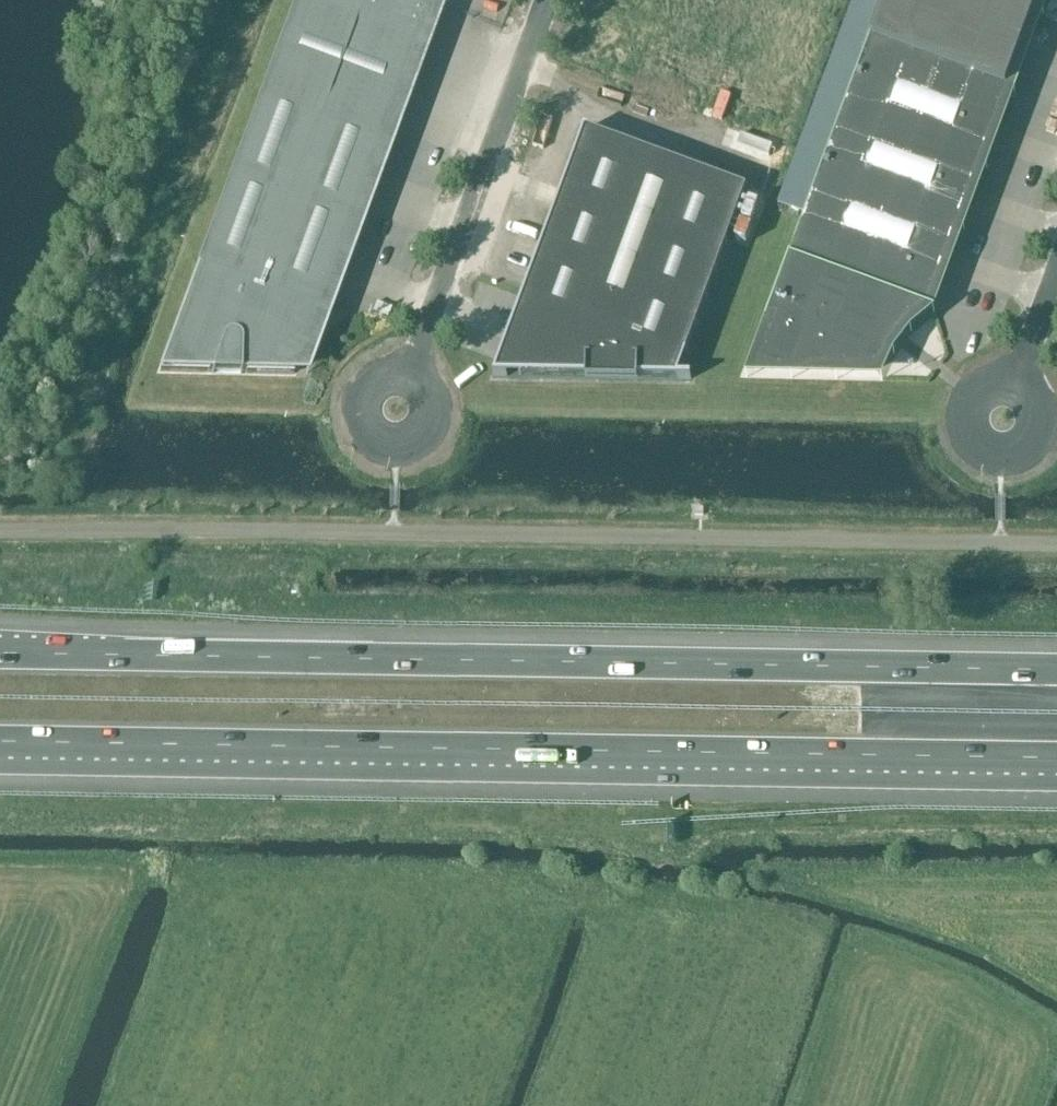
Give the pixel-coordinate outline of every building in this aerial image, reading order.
[(160,372),(294,375),(303,349),(302,349),(316,312),(319,314),(433,4),(421,0),(295,0),(197,268),(199,269),(195,279),(194,278),(160,372)] [(764,369),(877,371),(880,363),(884,357),(887,350),(891,344),(896,338),(901,332),(906,326),(911,321),(917,316),(924,310),(925,310),(1040,0),(886,0),(769,318),(781,323),(764,369)] [(580,143),(582,144),(526,295),(546,303),(519,376),(678,379),(747,191),(588,132),(588,131),(585,130),(580,143)] [(755,135),(755,147),(788,147),(788,136),(755,135)] [(750,238),(769,204),(759,198),(740,232),(750,238)]
